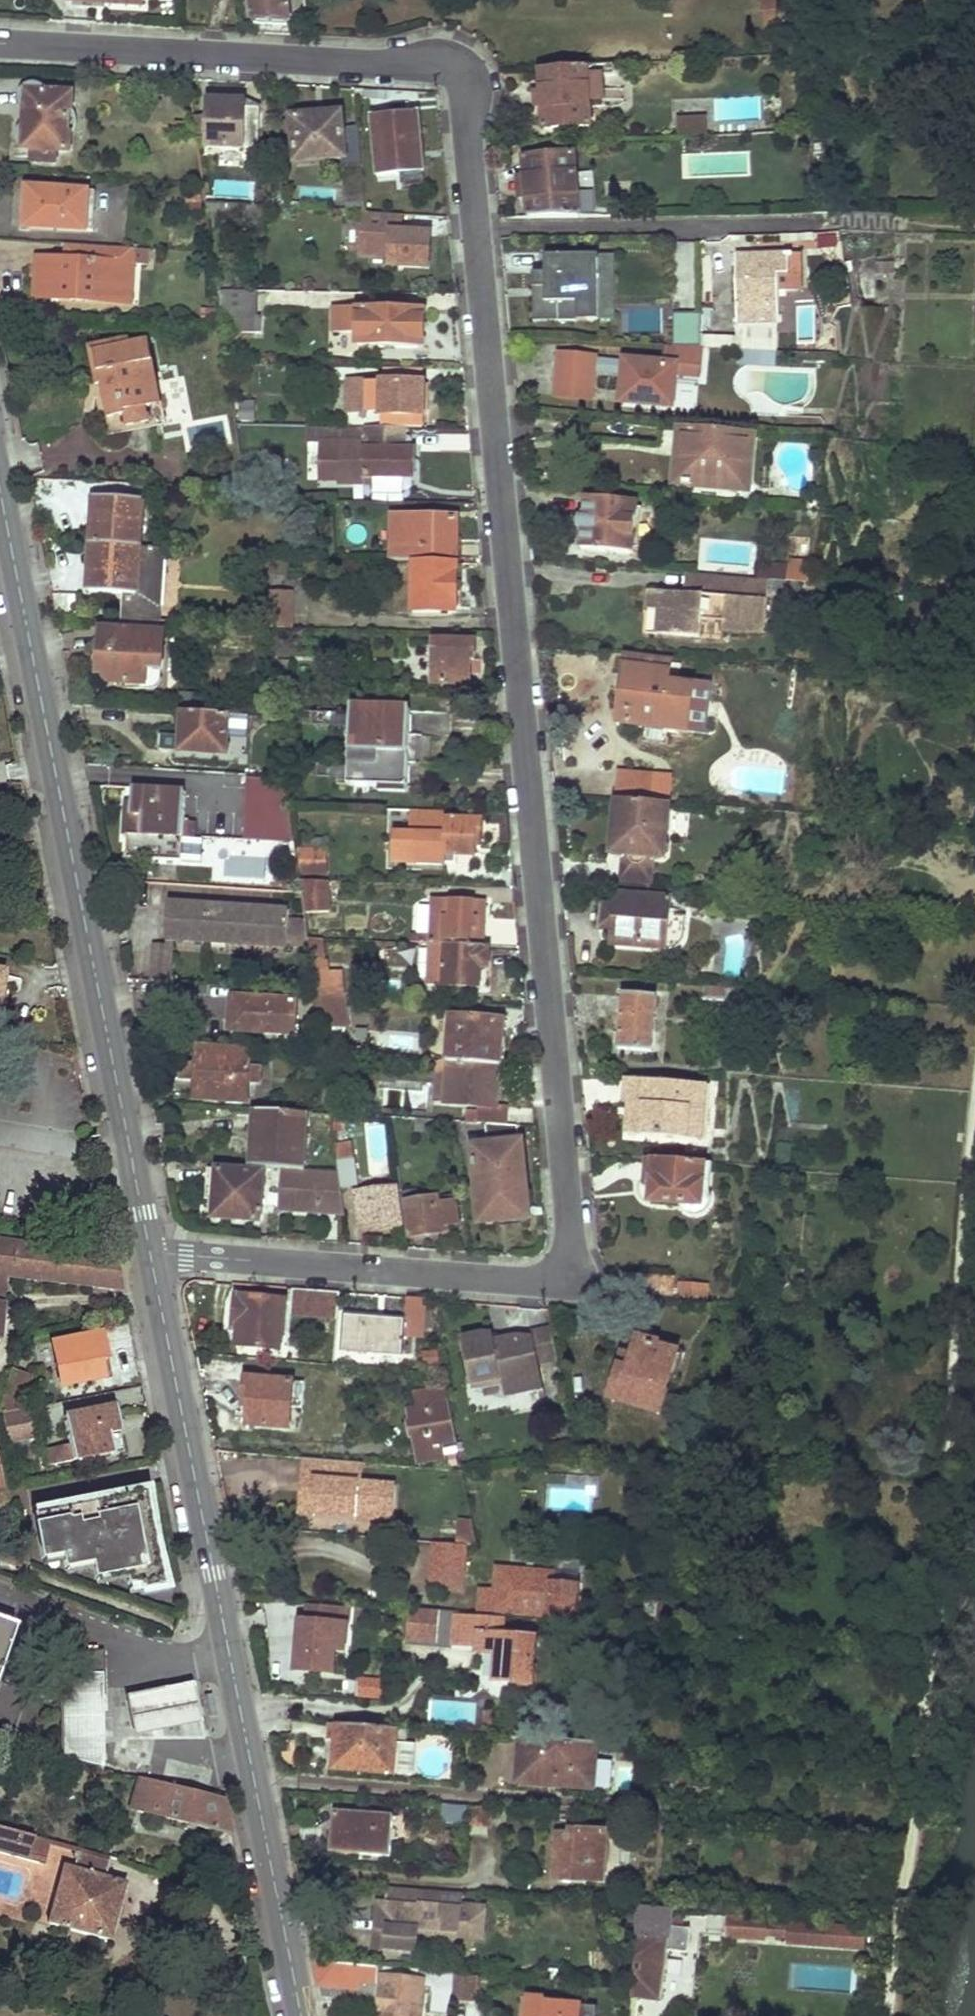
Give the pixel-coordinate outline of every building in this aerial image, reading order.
[(289,16),(288,0),(253,0),(254,13),(289,16)] [(787,25),(785,1),(765,2),(767,26),(787,25)] [(254,13),(255,21),(290,22),(289,16),(254,13)] [(615,67),(604,68),(605,77),(616,76),(615,67)] [(605,77),(604,68),(588,69),(591,108),(607,107),(605,77)] [(591,108),(588,69),(541,73),(546,131),(592,127),(591,108)] [(57,151),(70,152),(74,93),(28,91),(24,149),(34,150),(57,151)] [(208,146),(259,148),(260,107),(245,106),(245,102),(211,101),(210,116),(209,135),(208,146)] [(371,116),(378,177),(426,172),(420,111),(371,116)] [(296,162),(342,157),(342,160),(359,159),(356,127),(344,128),(342,113),(292,117),(296,162)] [(703,114),(679,115),(679,133),(703,132),(703,114)] [(210,116),(194,116),(197,135),(209,135),(210,116)] [(175,132),(188,132),(189,122),(175,122),(175,132)] [(57,151),(34,150),(33,163),(57,165),(57,151)] [(527,199),(529,218),(579,217),(577,192),(576,176),(574,154),(524,158),(526,179),(517,179),(519,200),(527,199)] [(586,174),(576,176),(577,192),(587,192),(586,174)] [(348,211),(367,212),(364,176),(346,177),(348,211)] [(24,203),(23,227),(93,231),(95,212),(88,211),(89,192),(25,188),(24,203)] [(391,265),(428,267),(430,234),(397,232),(398,214),(372,213),(370,247),(392,248),(391,265)] [(85,244),(67,243),(66,258),(84,259),(85,244)] [(66,258),(39,256),(38,279),(37,296),(125,302),(127,263),(135,263),(136,247),(85,244),(84,259),(66,258)] [(702,336),(703,346),(704,346),(750,349),(756,350),(779,351),(779,323),(779,274),(790,274),(790,255),(746,255),(746,265),(737,265),(739,324),(738,338),(702,336)] [(746,255),(737,255),(737,265),(746,265),(746,255)] [(799,255),(790,255),(790,274),(800,275),(799,255)] [(559,257),(559,308),(605,308),(605,257),(559,257)] [(133,302),(135,263),(127,263),(125,302),(133,302)] [(224,330),(262,332),(262,319),(258,318),(259,291),(218,289),(223,326),(224,330)] [(863,346),(858,306),(838,309),(843,348),(863,346)] [(341,331),(357,331),(357,343),(378,343),(379,346),(423,347),(424,309),(342,307),(341,331)] [(662,309),(627,311),(628,333),(663,331),(662,309)] [(676,313),(676,343),(693,343),(692,313),(676,313)] [(129,338),(89,346),(97,385),(103,383),(109,416),(126,413),(129,425),(165,418),(149,341),(131,345),(129,338)] [(667,363),(627,360),(624,395),(649,397),(649,403),(676,405),(677,382),(678,372),(702,374),(704,346),(703,346),(668,344),(667,363)] [(567,356),(561,356),(558,398),(595,400),(596,392),(565,390),(567,356)] [(598,358),(567,356),(565,390),(596,392),(598,358)] [(702,374),(678,372),(677,382),(701,384),(702,374)] [(348,381),(347,413),(423,415),(423,383),(348,381)] [(126,413),(109,416),(112,428),(129,425),(126,413)] [(676,483),(751,490),(754,445),(744,445),(745,431),(680,426),(678,446),(676,483)] [(416,450),(407,451),(407,430),(310,429),(309,442),(322,442),(322,482),(372,483),(372,476),(415,477),(416,450)] [(755,432),(745,431),(744,445),(754,445),(755,432)] [(142,500),(93,497),(92,519),(91,543),(139,546),(142,500)] [(582,549),(633,554),(635,522),(636,511),(637,501),(586,497),(582,549)] [(647,512),(636,511),(635,522),(646,523),(647,512)] [(394,560),(457,562),(458,518),(396,516),(394,560)] [(788,561),(800,562),(802,538),(790,536),(788,561)] [(139,546),(91,543),(88,578),(87,591),(126,593),(125,619),(161,621),(165,549),(139,546)] [(418,565),(416,611),(460,613),(461,566),(418,565)] [(705,575),(694,574),(692,594),(703,595),(705,575)] [(658,634),(699,636),(701,619),(724,620),(724,628),(765,632),(769,581),(705,575),(703,595),(692,594),(650,591),(648,609),(661,610),(658,634)] [(777,592),(802,594),(804,584),(798,584),(778,582),(777,592)] [(246,598),(256,598),(256,588),(245,588),(246,598)] [(266,627),(291,629),(292,591),(266,590),(266,627)] [(164,633),(102,630),(100,661),(99,677),(106,677),(109,682),(146,685),(147,670),(162,671),(164,633)] [(435,640),(434,682),(469,683),(470,661),(474,660),(475,641),(435,640)] [(618,722),(706,733),(712,679),(671,675),(673,663),(628,658),(622,708),(619,708),(618,722)] [(278,676),(289,677),(289,662),(278,662),(278,676)] [(162,671),(147,670),(146,685),(161,685),(162,671)] [(380,786),(408,786),(409,762),(409,735),(410,711),(410,710),(351,707),(350,734),(356,733),(355,760),(350,760),(349,785),(380,786)] [(160,734),(160,750),(225,753),(226,730),(227,713),(185,711),(184,735),(160,734)] [(244,714),(227,713),(226,730),(235,731),(236,727),(243,728),(244,714)] [(652,775),(622,773),(619,799),(649,802),(671,804),(659,801),(649,800),(652,775)] [(251,779),(247,839),(278,842),(291,842),(282,781),(251,779)] [(184,792),(132,789),(131,801),(131,810),(125,810),(124,833),(127,833),(126,857),(181,859),(182,836),(193,837),(194,821),(182,821),(184,792)] [(656,857),(666,858),(671,804),(649,802),(619,799),(613,853),(622,854),(656,857)] [(480,844),(480,821),(449,820),(449,811),(420,810),(418,862),(453,862),(453,854),(490,855),(490,845),(480,844)] [(327,839),(302,838),(301,848),(326,849),(327,839)] [(301,872),(325,873),(326,849),(301,848),(301,872)] [(656,857),(622,854),(620,880),(655,883),(656,857)] [(327,910),(328,880),(299,879),(301,893),(304,913),(327,910)] [(620,880),(618,889),(653,891),(655,883),(620,880)] [(615,943),(665,949),(667,949),(668,949),(669,949),(670,949),(671,949),(673,949),(674,948),(675,948),(676,947),(677,947),(678,946),(679,945),(679,944),(680,944),(680,943),(681,942),(681,941),(682,941),(682,939),(683,938),(685,916),(669,914),(670,900),(620,895),(619,906),(601,904),(598,929),(616,931),(615,943)] [(433,899),(429,943),(483,946),(485,901),(433,899)] [(288,921),(289,910),(170,902),(168,928),(167,945),(160,944),(158,979),(169,980),(172,938),(286,946),(287,944),(308,945),(307,937),(305,922),(288,921)] [(318,994),(328,994),(323,958),(326,958),(323,939),(307,937),(308,945),(315,989),(315,993),(318,994)] [(427,983),(442,984),(485,986),(487,950),(483,949),(483,946),(429,943),(428,964),(427,983)] [(704,1000),(729,1002),(730,990),(705,988),(704,1000)] [(0,991),(0,992),(0,1022),(5,1015),(10,993),(0,991)] [(620,1049),(653,1052),(658,996),(625,993),(620,1049)] [(328,994),(318,994),(322,1026),(350,1026),(347,996),(328,994)] [(232,997),(222,997),(221,1032),(274,1034),(275,1025),(230,1022),(232,997)] [(232,997),(230,1022),(275,1025),(274,1034),(294,1035),(296,1001),(232,997)] [(393,1001),(383,999),(382,1007),(393,1008),(393,1001)] [(451,1062),(500,1066),(504,1020),(451,1017),(448,1061),(451,1062)] [(182,1071),(181,1079),(196,1080),(195,1096),(248,1100),(249,1082),(259,1083),(260,1067),(251,1067),(251,1053),(198,1049),(197,1064),(182,1064),(182,1071)] [(448,1061),(441,1061),(439,1103),(448,1104),(451,1062),(448,1061)] [(451,1062),(448,1104),(481,1106),(482,1111),(481,1112),(470,1111),(470,1123),(487,1123),(506,1125),(507,1107),(498,1107),(500,1066),(451,1062)] [(638,1136),(704,1142),(709,1087),(636,1081),(633,1105),(640,1106),(638,1136)] [(640,1106),(633,1105),(630,1136),(638,1136),(640,1106)] [(256,1141),(254,1167),(285,1169),(304,1171),(307,1112),(258,1109),(256,1141)] [(417,1131),(430,1132),(431,1121),(418,1119),(417,1131)] [(389,1122),(367,1122),(367,1178),(388,1178),(389,1122)] [(472,1145),(481,1222),(505,1220),(505,1211),(529,1208),(524,1149),(513,1150),(512,1140),(517,1140),(516,1125),(506,1125),(487,1123),(489,1143),(472,1145)] [(517,1140),(512,1140),(513,1150),(524,1149),(523,1139),(517,1140)] [(341,1186),(358,1184),(353,1142),(335,1145),(339,1172),(341,1186)] [(656,1158),(648,1157),(646,1186),(654,1187),(656,1158)] [(652,1201),(702,1205),(706,1163),(656,1158),(654,1187),(652,1201)] [(215,1216),(261,1220),(265,1172),(210,1167),(208,1188),(207,1198),(217,1199),(215,1216)] [(285,1169),(282,1209),(344,1213),(341,1186),(339,1172),(304,1171),(285,1169)] [(357,1192),(361,1225),(376,1223),(377,1228),(402,1224),(397,1186),(357,1192)] [(407,1202),(411,1237),(446,1232),(445,1224),(459,1222),(456,1202),(440,1204),(438,1198),(407,1202)] [(529,1208),(505,1211),(505,1220),(531,1218),(529,1208)] [(2,1340),(5,1276),(123,1289),(121,1280),(115,1254),(75,1249),(75,1254),(0,1244),(0,1339),(2,1340)] [(641,1293),(672,1296),(674,1279),(642,1277),(641,1293)] [(680,1299),(708,1301),(710,1288),(681,1285),(680,1299)] [(292,1316),(338,1319),(340,1293),(295,1289),(292,1316)] [(238,1345),(281,1349),(286,1300),(238,1296),(235,1324),(240,1326),(238,1345)] [(428,1300),(408,1298),(406,1320),(406,1325),(426,1326),(428,1300)] [(342,1348),(404,1353),(405,1335),(406,1325),(406,1320),(364,1317),(364,1314),(344,1313),(342,1348)] [(426,1326),(406,1325),(405,1335),(425,1337),(426,1326)] [(505,1395),(544,1388),(539,1363),(557,1359),(551,1329),(531,1332),(533,1338),(514,1336),(500,1340),(500,1335),(482,1334),(462,1338),(471,1383),(501,1376),(502,1382),(505,1395)] [(52,1343),(62,1388),(106,1379),(102,1361),(108,1359),(102,1332),(52,1343)] [(612,1399),(661,1412),(671,1377),(677,1355),(654,1348),(655,1346),(638,1341),(633,1359),(629,1374),(619,1371),(612,1399)] [(432,1355),(421,1366),(422,1371),(444,1372),(440,1355),(432,1355)] [(683,1357),(677,1355),(671,1377),(677,1379),(683,1357)] [(633,1359),(624,1357),(619,1371),(629,1374),(633,1359)] [(108,1359),(102,1361),(106,1379),(112,1377),(108,1359)] [(2,1416),(21,1412),(31,1378),(11,1372),(0,1405),(0,1406),(2,1416)] [(501,1376),(471,1383),(472,1388),(502,1382),(501,1376)] [(249,1425),(290,1428),(291,1408),(294,1383),(247,1379),(245,1406),(245,1407),(251,1407),(249,1425)] [(305,1384),(294,1383),(291,1408),(303,1408),(305,1384)] [(447,1387),(431,1390),(434,1405),(450,1402),(447,1387)] [(450,1402),(434,1405),(409,1410),(411,1420),(409,1421),(412,1438),(414,1438),(419,1463),(445,1458),(443,1444),(457,1441),(450,1402)] [(60,1446),(47,1448),(49,1466),(63,1463),(114,1452),(110,1433),(123,1430),(117,1404),(66,1415),(72,1444),(60,1446)] [(2,1416),(9,1444),(26,1441),(39,1437),(32,1409),(21,1412),(2,1416)] [(313,1513),(394,1520),(397,1485),(360,1482),(362,1463),(310,1459),(308,1491),(314,1491),(313,1513)] [(429,1481),(443,1482),(444,1473),(430,1471),(429,1481)] [(308,1491),(305,1491),(304,1512),(313,1513),(314,1491),(308,1491)] [(154,1590),(164,1588),(149,1517),(144,1492),(35,1515),(44,1559),(60,1556),(63,1570),(90,1565),(94,1578),(127,1572),(129,1582),(154,1590)] [(477,1544),(473,1524),(460,1523),(459,1543),(477,1544)] [(466,1545),(430,1543),(428,1593),(464,1595),(466,1545)] [(501,1611),(576,1619),(579,1587),(553,1584),(554,1571),(499,1565),(496,1595),(481,1594),(479,1612),(501,1614),(501,1611)] [(641,1625),(661,1627),(662,1603),(648,1602),(648,1610),(642,1609),(641,1625)] [(296,1670),(334,1674),(338,1623),(348,1624),(350,1607),(308,1604),(306,1620),(306,1636),(298,1635),(296,1670)] [(438,1643),(440,1610),(409,1608),(407,1641),(438,1643)] [(440,1610),(438,1643),(452,1644),(454,1617),(454,1611),(440,1610)] [(454,1617),(452,1644),(479,1646),(479,1651),(499,1653),(497,1681),(518,1682),(526,1687),(532,1686),(538,1678),(534,1669),(537,1638),(502,1636),(503,1621),(454,1617)] [(0,1620),(0,1625),(15,1631),(17,1626),(0,1620)] [(15,1631),(0,1625),(0,1671),(15,1631)] [(104,1737),(102,1653),(60,1654),(60,1699),(62,1738),(62,1758),(105,1769),(104,1737)] [(358,1676),(358,1695),(379,1695),(380,1676),(358,1676)] [(192,1684),(127,1698),(135,1736),(201,1724),(192,1684)] [(213,1694),(206,1696),(210,1715),(217,1713),(213,1694)] [(494,1710),(480,1709),(478,1728),(493,1729),(494,1710)] [(338,1724),(335,1762),(355,1763),(356,1760),(362,1760),(361,1771),(405,1774),(406,1753),(399,1753),(399,1744),(406,1745),(408,1730),(338,1724)] [(521,1739),(518,1779),(548,1781),(548,1775),(556,1776),(556,1789),(599,1793),(599,1745),(521,1739)] [(406,1745),(399,1744),(399,1753),(406,1753),(405,1774),(414,1775),(415,1759),(416,1746),(406,1745)] [(355,1763),(335,1762),(335,1770),(361,1771),(362,1760),(356,1760),(355,1763)] [(631,1768),(618,1767),(616,1791),(629,1792),(631,1768)] [(548,1781),(518,1779),(518,1785),(556,1789),(556,1776),(548,1775),(548,1781)] [(132,1808),(231,1834),(225,1799),(141,1777),(132,1808)] [(442,1822),(468,1824),(469,1806),(443,1804),(442,1822)] [(470,1835),(489,1837),(490,1827),(491,1808),(472,1807),(470,1835)] [(508,1810),(491,1808),(490,1827),(507,1828),(508,1810)] [(334,1811),(333,1828),(359,1830),(359,1855),(391,1858),(395,1815),(334,1811)] [(46,1866),(53,1842),(0,1828),(0,1853),(46,1866)] [(359,1830),(333,1828),(333,1852),(359,1855),(359,1830)] [(611,1833),(571,1830),(572,1834),(560,1833),(557,1879),(607,1883),(611,1833)] [(112,1858),(82,1850),(77,1868),(66,1865),(50,1925),(112,1943),(118,1921),(129,1884),(106,1877),(112,1858)] [(460,1893),(387,1887),(387,1904),(381,1904),(379,1928),(378,1946),(380,1946),(380,1953),(391,1954),(392,1947),(419,1949),(423,1902),(445,1904),(459,1905),(460,1893)] [(634,1996),(659,1999),(668,1930),(671,1909),(639,1907),(634,1996)] [(794,1924),(706,1916),(705,1934),(765,1939),(765,1936),(788,1938),(788,1944),(864,1950),(865,1933),(794,1924)] [(682,1933),(668,1930),(659,1999),(634,1996),(634,1999),(689,2002),(694,1959),(681,1956),(682,1933)] [(320,1985),(323,1997),(375,2001),(376,1991),(377,1991),(380,1967),(315,1962),(320,1985)] [(423,1990),(432,1991),(432,1994),(453,1996),(455,1974),(438,1972),(419,1971),(419,1979),(384,1975),(381,2015),(421,2015),(423,1990)] [(453,2001),(477,2003),(479,1976),(455,1974),(453,1996),(453,2001)] [(583,2007),(548,2004),(547,2015),(582,2015),(583,2007)]
